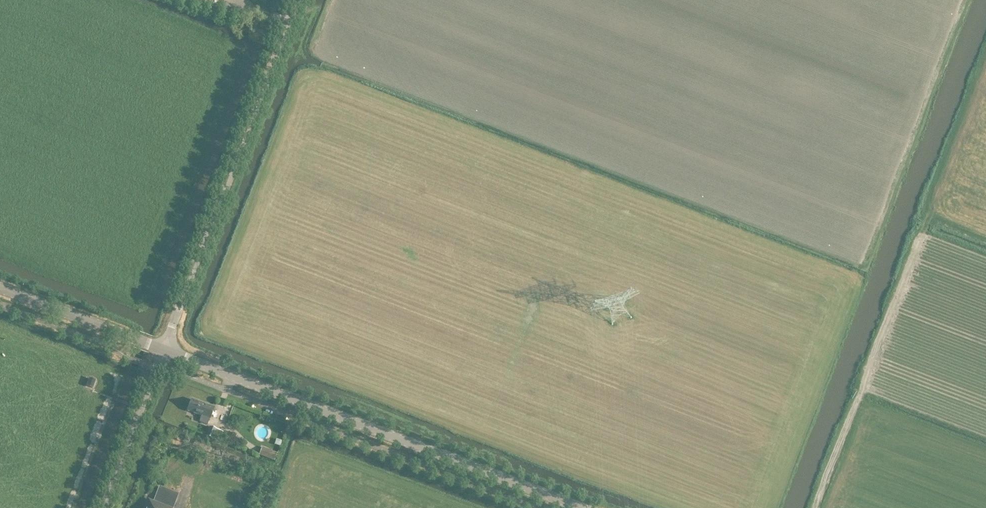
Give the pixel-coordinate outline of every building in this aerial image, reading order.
[(95,380),(90,378),(87,385),(92,387),(95,380)] [(208,425),(215,408),(192,399),(188,411),(202,416),(199,422),(208,425)] [(207,437),(214,440),(217,430),(210,428),(207,437)] [(275,461),(278,452),(263,447),(260,455),(275,461)] [(153,500),(149,499),(146,507),(174,507),(179,494),(158,486),(153,500)]
